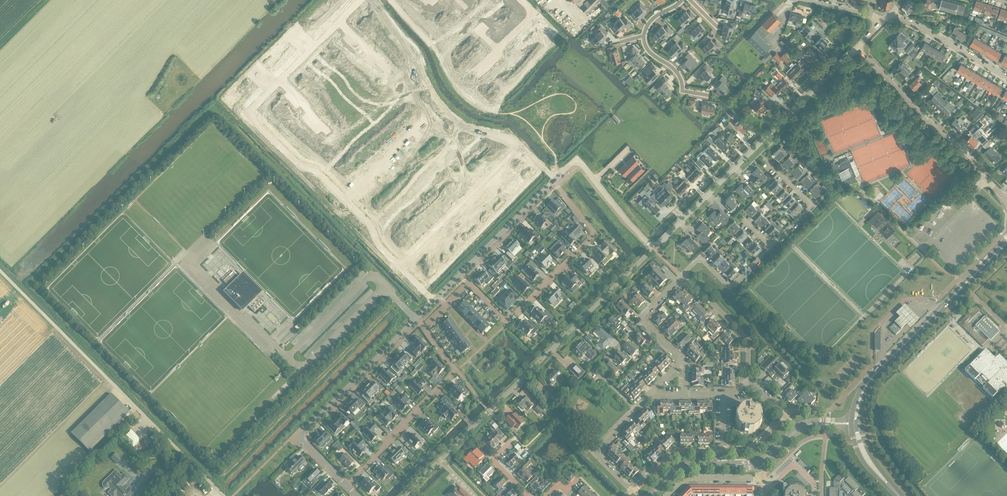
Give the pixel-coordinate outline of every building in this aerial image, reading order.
[(587,13),(600,0),(575,0),(587,13)] [(724,10),(730,12),(730,15),(735,16),(736,10),(733,9),(734,4),(735,0),(734,0),(727,0),(726,3),(725,2),(724,10)] [(902,7),(906,10),(906,11),(908,13),(913,8),(912,7),(916,2),(913,0),(908,0),(902,7)] [(956,13),(957,12),(963,14),(966,5),(959,3),(947,0),(941,0),(941,2),(939,1),(938,4),(934,2),(934,0),(933,0),(926,0),(924,7),(932,10),(932,7),(939,9),(940,5),(939,8),(956,13)] [(979,11),(982,2),(977,0),(974,9),(979,11)] [(635,11),(631,15),(633,17),(633,18),(634,18),(636,20),(639,17),(640,17),(644,14),(646,12),(645,10),(647,8),(640,1),(636,5),(638,7),(637,8),(635,10),(635,11)] [(985,13),(988,4),(982,2),(979,11),(985,13)] [(740,7),(738,15),(743,17),(744,12),(750,13),(751,12),(755,13),(757,6),(752,5),(752,4),(744,3),(743,8),(740,7)] [(991,15),(994,6),(988,4),(985,13),(991,15)] [(994,6),(991,15),(997,17),(1000,8),(994,6)] [(365,15),(361,19),(367,25),(378,14),(372,8),(368,11),(364,14),(365,15)] [(1001,8),(998,17),(1004,19),(1006,10),(1001,8)] [(690,10),(688,13),(686,11),(680,16),(680,17),(677,20),(682,25),(685,22),(686,23),(692,17),(693,18),(695,16),(690,10)] [(790,12),(789,19),(795,21),(795,24),(795,25),(797,26),(797,25),(801,26),(802,22),(805,23),(806,22),(807,18),(806,17),(803,16),(790,12)] [(763,38),(770,31),(773,34),(775,32),(774,32),(779,27),(776,25),(781,20),(773,13),(747,39),(762,54),(771,46),(763,38)] [(315,15),(311,19),(318,25),(321,22),(320,20),(318,19),(317,18),(315,16),(315,15)] [(632,24),(625,17),(622,20),(620,17),(614,23),(614,24),(611,27),(617,33),(620,30),(625,25),(628,29),(632,24)] [(311,19),(308,22),(315,29),(318,25),(311,19)] [(723,32),(722,36),(729,38),(730,34),(731,34),(733,26),(736,27),(737,24),(736,24),(737,22),(733,21),(732,23),(730,22),(730,25),(724,24),(722,32),(723,32)] [(308,22),(305,25),(312,32),(315,29),(308,22)] [(705,28),(700,23),(697,26),(696,26),(692,30),(689,28),(685,32),(691,38),(694,35),(697,38),(702,32),(702,31),(705,28)] [(305,25),(302,28),(308,35),(312,32),(305,25)] [(595,42),(597,44),(600,41),(601,42),(607,36),(606,34),(608,32),(601,25),(597,29),(599,31),(595,36),(592,39),(594,41),(595,42)] [(1006,39),(1006,36),(980,25),(979,28),(1006,39)] [(673,32),(667,26),(665,28),(662,26),(656,31),(656,32),(653,35),(658,40),(662,37),(662,38),(668,32),(670,35),(673,32)] [(955,28),(952,33),(965,41),(968,35),(958,29),(959,28),(956,26),(955,28)] [(803,27),(799,31),(804,36),(808,32),(803,27)] [(889,45),(892,48),(895,51),(897,49),(899,51),(900,50),(902,49),(902,48),(910,40),(902,31),(897,36),(897,37),(891,43),(889,45)] [(977,49),(982,40),(975,36),(970,44),(973,46),(973,47),(977,49)] [(819,53),(821,50),(820,49),(827,42),(822,37),(820,38),(820,37),(816,40),(817,41),(812,46),(819,53)] [(532,39),(526,46),(535,54),(536,53),(538,54),(539,52),(542,48),(532,39)] [(705,45),(702,48),(707,54),(710,50),(711,51),(717,46),(719,48),(722,46),(716,40),(713,42),(711,39),(705,45)] [(401,40),(393,48),(399,54),(407,46),(401,40)] [(794,44),(790,40),(785,45),(789,49),(794,44)] [(984,52),(988,44),(982,40),(977,49),(980,51),(981,50),(984,52)] [(668,51),(673,56),(676,53),(676,54),(681,49),(683,52),(688,47),(682,42),(679,45),(676,42),(670,47),(671,48),(668,51)] [(926,51),(930,45),(925,42),(921,48),(926,51)] [(905,50),(908,53),(915,46),(912,43),(905,50)] [(990,57),(995,48),(988,44),(984,52),(987,54),(986,54),(990,57)] [(932,54),(935,48),(930,45),(926,51),(932,54)] [(614,49),(613,46),(607,47),(611,62),(612,62),(613,64),(620,62),(619,56),(617,48),(614,49)] [(638,51),(633,46),(627,52),(631,57),(629,58),(635,64),(636,64),(639,67),(645,62),(641,58),(642,57),(637,52),(638,51)] [(798,49),(793,54),(798,60),(801,57),(804,61),(806,59),(809,62),(813,58),(815,59),(817,57),(816,55),(809,48),(802,54),(798,49)] [(935,48),(932,54),(937,57),(940,51),(935,48)] [(997,60),(1002,52),(995,48),(990,57),(994,59),(994,58),(997,60)] [(330,49),(323,56),(326,60),(334,52),(330,49)] [(455,49),(451,54),(453,56),(451,57),(456,62),(458,61),(460,63),(465,59),(455,49)] [(521,49),(515,56),(526,66),(532,60),(521,49)] [(410,51),(399,63),(405,68),(416,57),(410,51)] [(768,60),(772,55),(768,51),(763,55),(764,56),(761,60),(764,63),(768,60)] [(940,51),(937,57),(942,61),(945,54),(940,51)] [(334,52),(326,60),(329,63),(337,55),(334,52)] [(695,60),(688,52),(684,57),(686,59),(681,64),(687,70),(691,67),(693,64),(692,63),(695,60)] [(776,52),(772,56),(778,62),(782,58),(776,52)] [(786,62),(789,60),(790,59),(784,53),(780,57),(786,62)] [(337,55),(329,63),(332,66),(333,65),(340,59),(337,55)] [(340,59),(333,65),(337,68),(344,61),(341,58),(340,59)] [(905,62),(903,60),(897,66),(901,70),(898,73),(904,78),(907,75),(910,72),(911,70),(906,65),(907,64),(905,62)] [(344,61),(337,68),(340,71),(347,64),(344,61)] [(648,73),(647,74),(647,75),(644,78),(649,83),(652,80),(653,80),(659,74),(654,70),(657,67),(652,63),(645,70),(648,73)] [(697,78),(702,83),(705,80),(706,81),(712,75),(710,73),(712,70),(706,63),(702,67),(704,70),(700,74),(700,75),(697,78)] [(791,67),(797,74),(800,70),(801,71),(803,69),(802,68),(803,68),(798,63),(797,64),(795,63),(791,67)] [(962,73),(966,66),(961,63),(957,70),(962,73)] [(347,64),(340,71),(343,75),(351,67),(347,64)] [(967,76),(971,69),(966,66),(962,73),(967,76)] [(794,77),(797,74),(791,67),(786,71),(788,73),(787,74),(792,79),(792,78),(793,79),(795,77),(794,77)] [(972,79),(976,73),(971,69),(967,76),(972,79)] [(356,72),(348,79),(354,85),(353,85),(354,86),(364,76),(365,75),(359,70),(357,73),(356,72)] [(778,71),(775,74),(779,78),(776,81),(783,88),(786,85),(788,83),(788,82),(783,78),(782,79),(781,77),(782,76),(778,71)] [(978,83),(982,76),(976,73),(972,79),(978,83)] [(727,80),(722,75),(718,80),(720,82),(715,87),(721,93),(728,87),(724,83),(727,80)] [(912,82),(909,84),(915,90),(922,83),(919,80),(921,78),(919,75),(919,76),(918,75),(914,80),(913,79),(911,81),(912,82)] [(364,76),(354,86),(360,92),(368,85),(367,84),(370,81),(364,76)] [(983,86),(987,79),(982,76),(978,83),(983,86)] [(669,88),(664,83),(667,80),(664,77),(657,84),(659,86),(657,88),(662,94),(663,94),(664,95),(663,95),(664,96),(666,97),(672,91),(669,88)] [(496,79),(490,85),(499,95),(505,88),(496,79)] [(988,89),(992,82),(987,79),(983,86),(988,89)] [(768,86),(764,89),(770,96),(774,92),(773,92),(774,90),(777,93),(778,93),(780,91),(783,88),(776,81),(774,84),(772,82),(768,86)] [(993,92),(997,85),(992,82),(988,89),(993,92)] [(377,85),(367,95),(372,100),(375,97),(377,98),(383,92),(377,85)] [(997,85),(993,92),(998,95),(1003,88),(997,85)] [(486,88),(479,95),(483,99),(484,98),(486,101),(487,101),(489,103),(494,98),(492,95),(492,94),(486,88)] [(756,99),(758,102),(752,109),(755,111),(756,110),(760,114),(763,111),(764,111),(764,110),(765,109),(763,106),(764,106),(763,104),(762,103),(762,102),(763,102),(765,100),(762,97),(764,95),(763,95),(762,93),(761,94),(755,89),(754,93),(758,97),(756,99)] [(417,102),(414,104),(420,109),(423,107),(422,106),(424,104),(425,105),(428,101),(427,100),(430,98),(424,91),(420,94),(417,96),(418,97),(415,100),(417,102)] [(934,95),(928,101),(936,110),(937,109),(939,111),(945,106),(949,101),(946,98),(944,100),(937,92),(934,95)] [(962,97),(957,103),(961,107),(967,102),(962,97)] [(399,102),(394,107),(401,115),(406,110),(405,109),(409,105),(405,100),(401,104),(399,102)] [(939,111),(939,112),(944,117),(950,111),(954,107),(949,101),(945,106),(939,111)] [(713,114),(715,106),(710,105),(702,103),(702,106),(698,106),(698,111),(701,111),(701,112),(709,113),(713,114)] [(971,114),(977,121),(984,114),(978,108),(971,114)] [(736,114),(736,113),(733,110),(729,114),(733,118),(734,116),(736,118),(738,116),(736,114)] [(613,115),(611,118),(616,124),(619,121),(613,115)] [(953,120),(949,124),(954,129),(959,133),(965,127),(967,125),(967,124),(965,122),(962,119),(960,117),(957,119),(956,118),(955,118),(954,118),(953,119),(953,120)] [(746,126),(738,119),(734,124),(742,132),(743,132),(744,132),(745,130),(745,129),(744,128),(746,126)] [(971,135),(966,140),(968,143),(969,144),(970,144),(973,147),(976,145),(978,143),(978,142),(978,141),(979,140),(983,144),(988,139),(982,133),(980,135),(976,131),(984,124),(984,123),(980,119),(980,120),(969,130),(970,131),(969,133),(968,133),(971,135)] [(603,126),(607,134),(608,133),(607,133),(611,131),(607,124),(604,126),(603,126)] [(733,135),(728,131),(729,129),(728,128),(724,131),(725,133),(727,135),(726,137),(731,143),(732,143),(735,141),(734,140),(736,139),(732,135),(733,135)] [(594,135),(600,141),(600,140),(603,138),(603,137),(597,132),(594,135)] [(433,142),(441,150),(444,147),(445,147),(448,144),(445,140),(444,141),(440,136),(434,142),(433,142)] [(614,140),(613,141),(621,145),(621,144),(623,141),(623,140),(616,136),(616,137),(614,140)] [(725,142),(719,136),(715,140),(713,141),(717,145),(724,151),(726,149),(726,148),(727,147),(724,143),(725,142)] [(990,146),(989,145),(993,141),(990,138),(982,145),(987,150),(984,153),(992,162),(996,158),(997,160),(1001,156),(990,146)] [(433,142),(426,149),(434,156),(440,150),(441,150),(433,142)] [(587,145),(587,146),(594,150),(595,149),(594,149),(596,146),(597,146),(589,142),(587,146),(587,145)] [(481,143),(475,149),(484,158),(490,149),(481,143)] [(606,147),(605,147),(610,154),(611,153),(610,153),(614,151),(609,144),(609,145),(606,147)] [(696,160),(695,161),(695,162),(697,164),(701,167),(701,168),(703,166),(703,165),(705,164),(708,166),(710,164),(712,162),(712,161),(714,159),(715,160),(718,157),(717,157),(719,155),(716,152),(711,147),(710,146),(709,145),(708,146),(709,147),(709,148),(708,147),(707,148),(707,149),(706,151),(705,150),(703,152),(701,151),(696,156),(698,158),(696,160)] [(781,146),(773,154),(777,158),(776,159),(779,162),(790,151),(786,147),(784,149),(781,146)] [(584,147),(583,148),(592,157),(593,156),(593,155),(585,147),(584,147)] [(419,150),(412,157),(422,167),(429,160),(419,150)] [(597,156),(603,161),(604,161),(603,161),(606,158),(600,152),(600,153),(597,156)] [(617,171),(618,171),(620,168),(626,174),(624,176),(625,176),(627,174),(633,179),(632,180),(632,181),(645,168),(644,168),(643,169),(638,163),(640,161),(639,161),(633,155),(635,154),(634,154),(617,171)] [(785,168),(788,171),(799,160),(795,157),(794,158),(790,155),(782,163),(786,167),(785,168)] [(343,156),(340,159),(347,166),(350,162),(343,156)] [(340,159),(337,162),(344,169),(347,166),(340,159)] [(856,179),(848,160),(835,165),(834,162),(831,164),(833,170),(836,173),(838,172),(841,180),(844,178),(846,183),(856,179)] [(337,162),(334,165),(341,172),(344,169),(337,162)] [(686,163),(685,164),(687,167),(697,177),(698,175),(699,176),(702,173),(698,169),(701,167),(697,164),(695,165),(695,166),(696,167),(693,170),(689,165),(686,163)] [(795,177),(797,180),(808,169),(805,166),(803,168),(799,164),(791,172),(796,176),(795,177)] [(334,165),(330,169),(337,176),(341,172),(334,165)] [(453,165),(449,169),(456,176),(460,172),(453,165)] [(686,174),(684,176),(688,180),(690,178),(693,182),(696,179),(695,178),(697,177),(687,167),(686,168),(689,171),(690,173),(688,175),(686,174)] [(755,175),(751,179),(756,183),(759,180),(760,180),(765,175),(757,167),(752,173),(755,175)] [(449,169),(446,172),(453,179),(456,176),(449,169)] [(446,172),(443,175),(450,182),(453,179),(446,172)] [(804,187),(806,189),(817,178),(814,175),(812,177),(808,173),(800,181),(805,185),(804,187)] [(403,175),(400,178),(407,185),(410,182),(403,175)] [(443,175),(440,179),(447,185),(450,182),(443,175)] [(674,175),(672,176),(673,177),(675,179),(684,189),(686,187),(687,188),(689,185),(686,182),(688,180),(684,176),(682,178),(683,179),(681,182),(679,180),(676,178),(674,175)] [(400,178),(397,181),(403,188),(407,185),(400,178)] [(440,179),(436,182),(443,189),(447,185),(440,179)] [(675,179),(673,181),(676,183),(677,183),(678,184),(675,188),(681,194),(684,191),(683,190),(684,189),(675,179)] [(774,195),(782,186),(779,183),(778,184),(774,180),(767,188),(770,191),(772,189),(775,193),(773,194),(774,195)] [(397,181),(393,184),(400,191),(403,188),(397,181)] [(664,182),(661,185),(665,188),(661,192),(669,200),(673,195),(668,190),(671,188),(664,182)] [(816,198),(826,188),(823,184),(821,186),(818,182),(810,190),(814,195),(813,196),(816,198)] [(735,189),(743,197),(747,193),(749,196),(754,191),(747,184),(744,187),(741,183),(735,189)] [(393,184),(390,188),(397,195),(400,191),(393,184)] [(781,201),(789,193),(786,190),(785,191),(782,187),(782,186),(774,195),(777,198),(779,196),(782,199),(780,201),(781,201)] [(390,188),(386,191),(393,198),(397,195),(390,188)] [(644,188),(639,193),(642,196),(640,199),(643,203),(653,213),(659,208),(655,204),(657,202),(651,195),(644,188)] [(654,192),(651,195),(657,202),(659,199),(664,204),(669,200),(661,192),(657,196),(654,192)] [(787,208),(796,200),(793,197),(792,197),(788,194),(789,193),(781,201),(784,205),(786,203),(789,206),(787,208)] [(729,210),(730,212),(736,206),(737,202),(730,195),(725,199),(727,201),(723,205),(729,210)] [(558,199),(559,199),(560,200),(555,204),(554,203),(553,201),(548,206),(551,209),(552,210),(556,213),(559,209),(561,211),(566,208),(559,198),(558,199)] [(797,214),(796,213),(803,207),(800,203),(799,204),(795,201),(796,200),(787,208),(791,211),(790,213),(794,217),(797,214)] [(753,216),(760,208),(757,205),(755,206),(752,203),(745,209),(748,213),(749,212),(753,216)] [(759,223),(765,217),(762,213),(764,211),(760,208),(753,216),(756,220),(759,223)] [(714,210),(709,216),(716,224),(720,220),(724,224),(728,219),(720,211),(718,214),(714,210)] [(483,211),(477,217),(484,224),(490,218),(483,211)] [(891,234),(894,230),(895,229),(896,229),(884,217),(878,211),(877,212),(869,220),(875,226),(887,237),(891,234)] [(545,221),(539,216),(534,221),(541,229),(545,224),(548,227),(551,224),(547,219),(545,221)] [(477,217),(471,222),(479,229),(484,224),(477,217)] [(766,229),(774,222),(771,218),(769,220),(765,217),(759,223),(762,226),(766,229)] [(733,236),(740,228),(737,224),(737,223),(734,220),(727,227),(731,231),(729,232),(733,236)] [(779,224),(777,225),(774,222),(766,229),(770,233),(769,234),(772,237),(779,231),(783,228),(779,224)] [(702,223),(696,228),(700,232),(697,234),(705,242),(709,237),(706,234),(710,230),(702,223)] [(568,232),(576,240),(578,238),(583,234),(581,232),(582,231),(579,228),(578,229),(574,225),(568,232)] [(529,243),(535,237),(537,239),(540,237),(535,232),(532,234),(526,228),(520,234),(529,243)] [(741,241),(748,234),(745,231),(744,232),(740,228),(733,236),(736,239),(738,237),(741,241)] [(569,245),(570,247),(575,242),(574,241),(576,240),(568,232),(562,238),(566,242),(565,243),(568,246),(569,245)] [(746,249),(754,241),(750,238),(751,237),(748,234),(741,241),(745,244),(743,246),(746,249)] [(700,246),(690,236),(689,237),(687,238),(686,238),(683,242),(680,244),(687,251),(690,249),(693,252),(700,246)] [(511,244),(510,244),(509,246),(506,249),(505,249),(508,252),(506,255),(512,261),(515,258),(511,255),(519,246),(520,247),(520,246),(514,240),(513,241),(514,241),(511,244)] [(552,253),(558,259),(565,251),(564,250),(566,248),(559,241),(555,245),(558,247),(552,253)] [(754,241),(746,249),(750,253),(751,251),(755,254),(762,248),(759,245),(758,245),(754,241)] [(599,248),(595,251),(597,253),(595,255),(602,261),(601,262),(604,266),(611,260),(609,258),(612,255),(616,250),(608,242),(603,247),(600,249),(599,248)] [(545,249),(540,244),(536,249),(541,254),(545,249)] [(712,257),(719,249),(716,246),(714,247),(710,244),(704,250),(707,254),(708,253),(712,257)] [(718,264),(724,258),(721,254),(723,252),(719,249),(712,257),(715,261),(718,264)] [(506,259),(503,261),(498,256),(496,259),(493,261),(502,270),(507,265),(509,268),(512,265),(506,259)] [(546,256),(539,263),(545,269),(547,266),(548,267),(550,265),(549,264),(552,261),(546,256)] [(725,270),(733,263),(729,259),(728,261),(724,258),(718,264),(721,267),(725,270)] [(585,259),(578,266),(579,267),(586,274),(593,267),(596,270),(599,267),(591,260),(589,263),(585,259)] [(500,277),(497,274),(502,270),(493,261),(491,264),(488,266),(493,271),(491,274),(497,280),(500,277)] [(537,268),(531,262),(525,268),(528,271),(525,273),(526,275),(525,276),(529,279),(530,278),(533,281),(539,275),(535,271),(537,268)] [(733,263),(725,270),(729,274),(728,275),(731,278),(738,271),(734,268),(736,266),(733,263)] [(661,270),(659,268),(656,270),(656,269),(649,276),(659,287),(666,280),(659,272),(661,270)] [(243,313),(249,307),(254,313),(265,303),(256,294),(260,290),(247,277),(243,281),(234,272),(223,282),(229,288),(223,293),(243,313)] [(489,278),(483,272),(475,280),(481,286),(489,278)] [(518,277),(519,278),(514,284),(523,294),(529,288),(522,281),(525,278),(521,274),(518,277)] [(568,277),(562,283),(563,284),(562,285),(565,288),(566,287),(570,291),(576,285),(579,288),(582,285),(578,280),(574,276),(570,279),(568,277)] [(653,293),(650,290),(652,288),(650,286),(645,281),(642,285),(644,288),(642,290),(649,297),(653,293)] [(550,295),(549,295),(549,296),(546,299),(549,302),(548,302),(549,303),(550,302),(552,305),(561,297),(563,299),(565,297),(561,292),(559,295),(554,290),(551,294),(550,295)] [(509,291),(504,296),(513,304),(518,299),(509,291)] [(681,303),(689,295),(684,291),(682,294),(679,291),(671,299),(675,304),(678,300),(681,303)] [(645,302),(638,295),(634,298),(632,295),(631,296),(629,297),(629,298),(631,301),(638,308),(645,302)] [(687,311),(693,305),(690,302),(693,299),(689,295),(681,303),(684,306),(680,309),(685,313),(687,311)] [(504,296),(499,301),(507,310),(513,304),(504,296)] [(626,305),(627,305),(623,301),(617,307),(622,312),(621,313),(624,317),(628,313),(631,315),(633,313),(626,305)] [(459,306),(460,307),(458,310),(462,314),(469,306),(465,302),(462,305),(461,304),(459,306)] [(693,305),(687,311),(690,313),(691,312),(696,317),(703,310),(698,305),(697,306),(695,304),(693,305)] [(896,323),(902,329),(907,324),(910,328),(920,318),(906,304),(896,314),(900,317),(895,322),(896,323)] [(469,306),(462,314),(466,318),(473,310),(469,306)] [(982,346),(999,329),(986,316),(973,329),(968,324),(981,311),(976,306),(959,324),(982,346)] [(663,307),(658,311),(660,313),(653,321),(658,326),(666,318),(663,315),(667,311),(663,307)] [(544,314),(541,311),(540,311),(537,308),(531,314),(541,323),(544,320),(546,317),(550,321),(553,318),(547,312),(544,314),(543,314),(544,314)] [(477,314),(473,310),(466,318),(469,322),(477,314)] [(702,325),(708,319),(709,318),(707,316),(708,314),(703,310),(696,317),(701,322),(700,323),(702,325)] [(469,322),(473,326),(482,318),(482,317),(481,318),(477,314),(469,322)] [(608,321),(609,321),(608,321),(608,322),(608,323),(608,324),(609,324),(610,324),(611,324),(614,326),(611,329),(614,332),(615,331),(617,333),(621,329),(623,331),(625,329),(618,322),(620,321),(617,318),(616,319),(613,317),(608,321)] [(473,326),(477,330),(486,322),(482,318),(473,326)] [(670,337),(680,326),(673,319),(663,330),(670,337)] [(450,320),(442,326),(445,331),(454,324),(450,320)] [(709,332),(717,324),(713,320),(708,324),(706,322),(700,328),(703,330),(706,328),(709,332)] [(527,336),(531,332),(534,335),(538,330),(530,322),(528,324),(527,323),(526,323),(524,321),(518,327),(521,330),(520,331),(523,334),(524,333),(527,336)] [(486,322),(477,330),(481,335),(482,334),(490,327),(486,323),(486,322)] [(896,335),(902,329),(896,323),(889,329),(896,335)] [(445,331),(449,335),(457,329),(454,324),(445,331)] [(717,324),(709,332),(713,335),(710,338),(713,340),(719,335),(716,332),(721,328),(717,324)] [(609,336),(610,336),(600,326),(594,332),(602,340),(598,344),(604,350),(613,341),(609,336)] [(461,334),(457,329),(449,335),(452,340),(451,340),(451,341),(461,334)] [(728,346),(734,340),(726,333),(721,338),(728,346)] [(464,338),(461,334),(451,341),(454,345),(464,338)] [(647,336),(644,339),(640,334),(634,339),(641,346),(646,341),(649,345),(652,342),(647,336)] [(684,334),(682,336),(683,337),(676,343),(682,349),(687,344),(689,346),(695,340),(693,338),(692,338),(690,340),(684,334)] [(418,337),(411,343),(415,347),(411,352),(416,357),(418,355),(421,353),(422,353),(428,347),(424,344),(426,342),(423,339),(421,341),(418,337)] [(715,345),(721,340),(718,337),(712,343),(715,345)] [(459,349),(467,343),(464,338),(454,345),(455,345),(459,349)] [(574,352),(581,359),(586,354),(592,360),(597,355),(589,348),(590,347),(584,342),(581,345),(580,345),(577,348),(578,348),(574,352)] [(461,355),(471,348),(467,343),(459,349),(458,350),(461,355)] [(639,349),(634,345),(633,343),(630,345),(629,343),(624,348),(632,356),(639,349)] [(691,359),(697,352),(695,350),(697,348),(693,344),(685,351),(688,353),(687,354),(691,359)] [(724,352),(724,358),(735,358),(735,352),(733,352),(733,348),(728,348),(721,348),(721,352),(724,352)] [(997,395),(1006,385),(1006,363),(1000,356),(998,358),(996,357),(994,358),(986,351),(965,372),(993,399),(997,395)] [(624,353),(622,355),(619,352),(614,357),(622,364),(624,362),(626,364),(631,360),(624,353)] [(697,352),(691,359),(695,363),(696,362),(699,364),(706,357),(702,353),(700,355),(697,352)] [(407,354),(404,357),(403,356),(401,354),(396,358),(405,367),(413,359),(407,354)] [(662,360),(659,362),(665,369),(669,364),(668,363),(671,361),(663,354),(659,358),(662,360)] [(772,372),(779,365),(771,356),(760,367),(765,372),(765,371),(769,375),(772,372)] [(394,366),(392,369),(397,375),(405,367),(396,358),(391,363),(394,366)] [(721,368),(722,368),(728,368),(728,364),(735,364),(735,358),(724,358),(724,364),(721,364),(721,368)] [(437,373),(439,375),(445,369),(436,360),(430,366),(432,369),(428,373),(433,377),(437,373)] [(619,365),(616,368),(610,362),(604,368),(613,377),(619,371),(622,374),(624,371),(619,365)] [(654,363),(650,367),(657,374),(660,372),(661,373),(665,369),(659,362),(657,365),(654,363)] [(570,370),(579,379),(584,373),(576,365),(570,370)] [(772,372),(769,375),(772,378),(777,373),(780,376),(783,379),(784,379),(787,376),(787,375),(788,374),(779,365),(772,372)] [(648,373),(646,376),(652,382),(656,377),(655,376),(657,374),(650,367),(646,371),(648,373)] [(692,378),(700,377),(700,374),(703,374),(703,368),(693,368),(693,371),(692,371),(692,378)] [(722,368),(722,374),(722,378),(725,378),(735,378),(735,371),(729,371),(729,368),(728,368),(722,368)] [(379,375),(389,385),(394,379),(391,375),(386,370),(385,369),(379,375)] [(563,380),(561,377),(562,376),(555,370),(555,371),(550,376),(549,376),(546,379),(550,383),(548,385),(551,387),(553,385),(552,385),(555,382),(555,383),(558,380),(560,383),(563,380)] [(641,376),(637,380),(644,387),(646,385),(647,386),(652,382),(646,376),(643,378),(641,376)] [(700,377),(692,378),(692,384),(693,384),(693,387),(703,387),(703,381),(700,381),(700,377)] [(426,384),(421,378),(417,382),(416,381),(409,387),(418,396),(424,390),(422,387),(426,384)] [(727,387),(729,387),(732,387),(732,384),(735,384),(735,378),(725,378),(725,381),(721,381),(721,387),(724,387),(727,387)] [(633,385),(631,387),(639,395),(643,391),(642,390),(644,387),(637,380),(633,385)] [(367,387),(375,395),(377,397),(378,396),(376,394),(379,390),(380,391),(383,389),(378,384),(376,387),(372,383),(369,386),(367,387)] [(456,386),(450,392),(458,400),(464,394),(466,396),(469,393),(461,385),(458,388),(456,386)] [(800,399),(800,398),(797,396),(792,391),(795,388),(792,385),(784,392),(788,395),(785,397),(791,403),(793,400),(796,403),(798,402),(800,399)] [(365,394),(362,397),(369,403),(371,401),(370,399),(375,395),(367,387),(367,388),(366,389),(363,392),(365,394)] [(398,387),(395,390),(401,395),(404,392),(398,387)] [(628,389),(623,394),(631,401),(633,398),(634,399),(639,395),(631,387),(628,390),(628,389)] [(544,396),(548,400),(553,406),(557,401),(552,396),(549,392),(544,396)] [(798,402),(801,405),(811,405),(815,401),(806,392),(800,398),(800,399),(798,402)] [(89,452),(114,426),(128,412),(110,395),(71,434),(89,452)] [(406,404),(409,401),(404,396),(395,404),(403,412),(408,406),(406,404)] [(445,418),(447,417),(452,421),(459,414),(451,407),(454,404),(446,396),(442,400),(447,405),(441,411),(444,414),(442,415),(445,418)] [(520,400),(516,403),(522,408),(524,410),(526,408),(528,411),(533,406),(528,402),(529,401),(524,397),(520,400)] [(349,405),(350,406),(347,409),(353,414),(359,408),(361,410),(366,405),(361,400),(358,403),(355,400),(353,403),(352,403),(350,405),(349,405)] [(694,414),(694,404),(691,404),(691,402),(689,402),(689,401),(686,401),(686,402),(685,402),(685,411),(688,411),(688,414),(694,414)] [(657,414),(663,414),(663,411),(666,411),(666,402),(660,402),(660,404),(657,404),(657,414)] [(676,414),(675,404),(672,404),(672,402),(666,402),(666,411),(670,411),(670,414),(676,414)] [(681,411),(685,411),(685,402),(679,402),(679,404),(675,404),(676,414),(681,414),(681,411)] [(699,411),(703,411),(703,403),(697,403),(697,404),(694,404),(694,414),(699,414),(699,411)] [(703,403),(703,411),(706,411),(706,414),(713,414),(713,404),(709,404),(709,403),(703,403)] [(735,420),(736,423),(738,429),(740,431),(742,432),(743,433),(744,433),(745,434),(747,434),(748,434),(752,433),(759,428),(761,424),(761,416),(759,412),(755,410),(755,411),(754,410),(751,410),(751,408),(750,407),(749,407),(747,405),(743,405),(739,407),(740,410),(736,416),(735,420)] [(386,412),(384,414),(392,422),(398,416),(394,412),(396,411),(392,406),(390,408),(389,408),(387,407),(384,410),(386,412)] [(534,409),(540,415),(543,412),(537,406),(534,409)] [(640,414),(646,421),(648,418),(650,420),(655,416),(651,412),(653,411),(648,406),(646,408),(648,410),(646,412),(644,410),(640,414)] [(335,422),(343,430),(345,427),(344,426),(348,422),(340,414),(336,419),(337,420),(335,422)] [(378,420),(376,422),(381,426),(382,424),(386,428),(392,422),(384,414),(378,420)] [(508,418),(505,421),(512,428),(513,428),(511,427),(513,425),(514,426),(515,426),(518,429),(524,423),(515,414),(511,418),(510,416),(508,418)] [(643,423),(646,421),(640,414),(635,419),(637,420),(634,422),(642,429),(645,425),(643,423)] [(428,423),(425,420),(419,426),(428,435),(432,431),(433,433),(439,428),(431,420),(428,423)] [(341,432),(343,430),(335,422),(333,424),(332,422),(328,427),(335,434),(339,430),(341,432)] [(631,423),(627,428),(633,434),(635,436),(637,433),(642,429),(634,422),(632,424),(631,423)] [(378,429),(373,424),(369,428),(363,433),(372,442),(377,436),(374,433),(378,429)] [(630,436),(633,434),(627,428),(622,432),(623,433),(621,435),(628,442),(632,438),(630,436)] [(493,430),(491,433),(492,435),(485,442),(492,449),(502,439),(493,430)] [(332,437),(327,433),(325,435),(323,432),(321,434),(318,437),(315,440),(320,446),(329,438),(330,439),(332,437)] [(677,443),(677,433),(667,433),(664,436),(666,438),(664,440),(670,447),(674,442),(673,441),(674,440),(677,440),(677,443)] [(686,444),(686,436),(683,436),(683,433),(677,433),(677,443),(680,443),(680,444),(686,444)] [(695,443),(695,433),(690,433),(689,436),(686,436),(686,444),(692,444),(692,443),(695,443)] [(703,444),(703,436),(700,436),(700,433),(695,433),(695,443),(697,443),(697,444),(703,444)] [(703,436),(703,444),(709,445),(709,443),(712,443),(712,433),(707,433),(707,436),(703,436)] [(412,434),(407,440),(415,448),(420,443),(422,445),(424,442),(419,437),(417,439),(415,437),(412,434)] [(655,444),(663,452),(665,450),(666,451),(670,447),(664,440),(662,438),(655,444)] [(356,443),(350,449),(355,454),(354,454),(356,457),(357,456),(359,458),(365,452),(362,449),(366,445),(360,440),(357,444),(356,443)] [(632,453),(635,450),(628,444),(626,446),(632,453)] [(661,454),(663,452),(655,444),(652,448),(654,450),(651,453),(658,459),(662,455),(661,454)] [(612,460),(618,454),(620,452),(617,449),(613,445),(606,453),(608,455),(607,456),(612,460)] [(392,453),(392,454),(389,458),(395,464),(398,461),(399,462),(402,459),(401,458),(407,452),(402,448),(399,451),(398,449),(395,452),(394,451),(394,452),(392,453)] [(463,460),(467,464),(469,462),(475,468),(483,460),(481,459),(484,456),(477,450),(476,450),(475,449),(471,453),(467,457),(463,460)] [(519,460),(514,456),(516,454),(513,451),(508,456),(510,458),(505,463),(511,468),(519,460)] [(619,465),(626,458),(622,454),(620,452),(618,454),(612,460),(616,464),(617,463),(619,465)] [(653,463),(658,459),(651,453),(649,455),(647,453),(643,457),(650,464),(652,462),(653,463)] [(116,454),(111,459),(117,465),(122,460),(116,454)] [(290,467),(295,473),(298,470),(300,471),(305,467),(303,465),(306,462),(300,457),(299,458),(295,454),(289,460),(293,464),(290,467)] [(354,463),(346,454),(340,460),(349,469),(354,463)] [(625,473),(630,467),(628,464),(630,462),(626,458),(619,465),(621,467),(620,468),(625,473)] [(526,469),(529,466),(531,464),(528,460),(519,468),(521,470),(517,475),(520,478),(521,477),(527,482),(533,476),(526,469)] [(477,471),(479,473),(483,477),(484,478),(485,476),(488,478),(494,472),(487,465),(485,467),(483,465),(477,471)] [(379,466),(374,472),(378,476),(376,477),(379,480),(381,479),(383,481),(386,477),(388,479),(393,475),(386,467),(386,468),(384,469),(383,469),(382,469),(379,466)] [(630,467),(625,473),(629,477),(630,476),(632,478),(639,471),(635,467),(633,469),(630,467)] [(116,470),(104,482),(103,483),(102,485),(103,486),(103,488),(105,489),(106,489),(108,489),(109,489),(111,491),(108,493),(111,495),(132,495),(136,492),(130,486),(126,490),(126,489),(129,487),(126,484),(123,487),(130,479),(125,473),(122,476),(116,470)] [(315,470),(306,479),(311,484),(308,486),(311,489),(317,483),(314,481),(320,475),(315,470)] [(575,478),(571,474),(567,478),(571,482),(575,478)] [(830,489),(830,495),(863,495),(864,495),(866,494),(864,492),(860,488),(849,477),(846,481),(840,475),(834,481),(834,489),(830,489)] [(538,480),(538,478),(536,477),(529,484),(531,486),(530,487),(538,495),(553,482),(549,478),(541,487),(536,482),(538,480)] [(498,495),(503,490),(500,488),(506,483),(501,478),(494,485),(499,490),(496,493),(498,495)] [(366,479),(360,485),(369,494),(375,488),(378,491),(381,488),(374,481),(371,484),(366,479)] [(313,490),(316,493),(318,490),(324,495),(327,493),(330,491),(330,490),(333,487),(327,482),(323,486),(320,483),(313,490)] [(588,491),(584,487),(577,494),(579,495),(583,495),(588,491)] [(498,495),(499,495),(514,495),(516,495),(515,494),(516,493),(510,488),(507,492),(504,489),(503,490),(498,495)]
